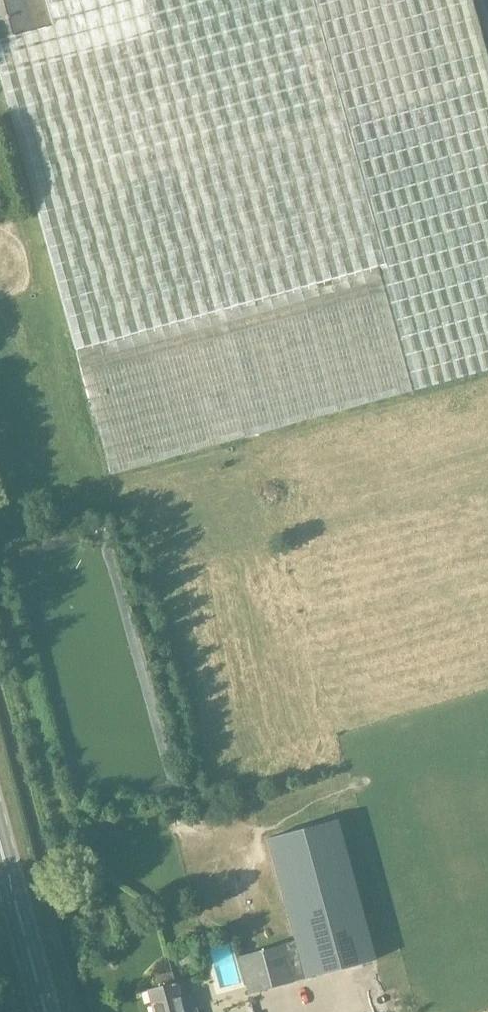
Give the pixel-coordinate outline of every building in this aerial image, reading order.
[(487,368),(487,58),(472,0),(0,0),(0,82),(75,349),(76,349),(111,472),(111,474),(113,474),(113,473),(487,368)] [(247,994),(375,962),(335,820),(265,839),(293,941),(238,956),(247,994)] [(213,992),(239,988),(233,947),(207,951),(213,992)] [(174,982),(173,983),(169,972),(154,976),(158,987),(147,990),(153,1011),(182,1011),(174,982)]
